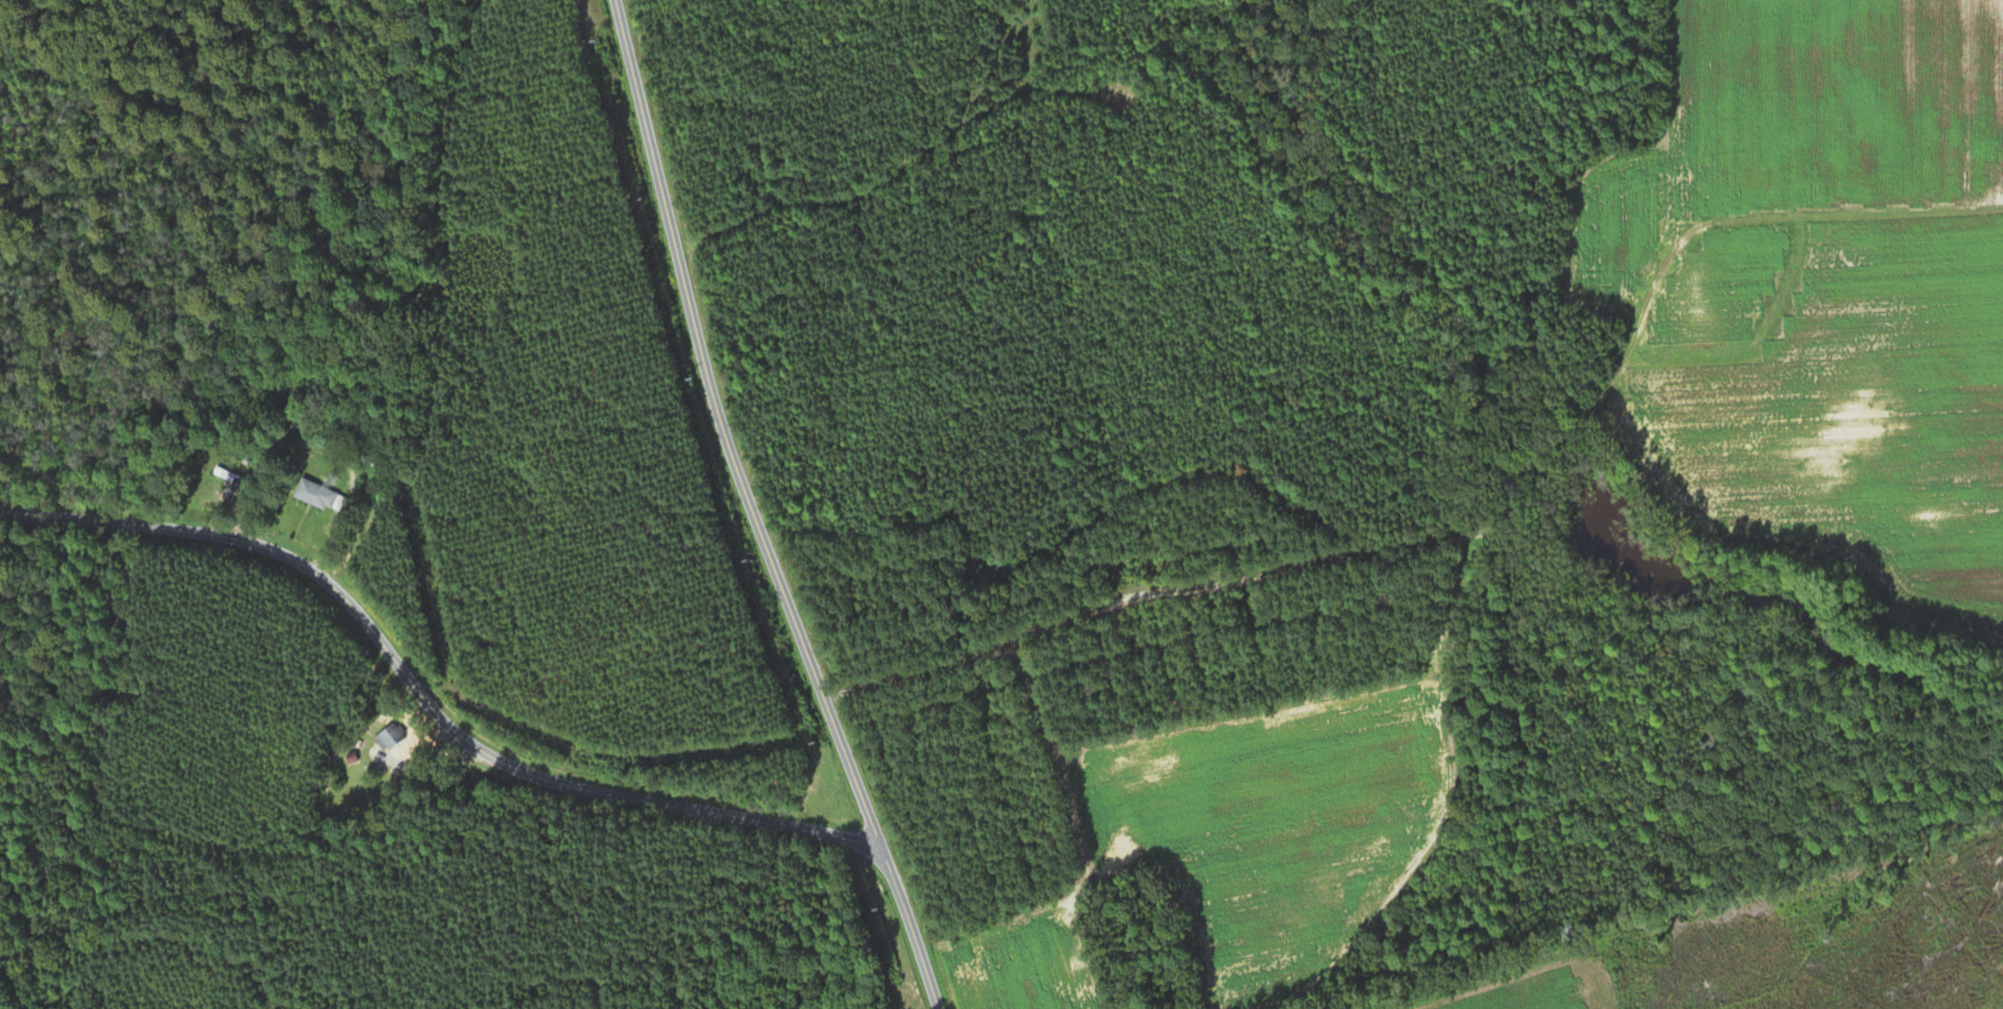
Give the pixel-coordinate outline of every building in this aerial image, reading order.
[(346,518),(352,499),(298,480),(292,498),(346,518)] [(407,739),(397,722),(372,737),(382,754),(407,739)]
